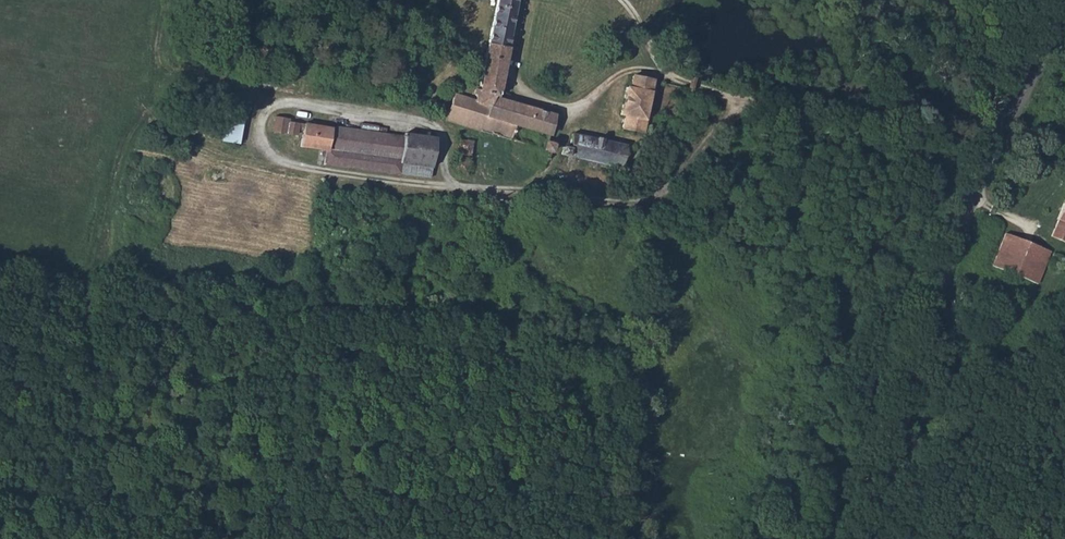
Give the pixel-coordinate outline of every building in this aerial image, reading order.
[(508,36),(517,0),(492,0),(485,30),(508,36)] [(470,99),(495,106),(508,36),(485,30),(476,73),(476,76),(470,99)] [(619,136),(640,141),(641,137),(657,141),(680,146),(684,127),(645,119),(651,86),(631,82),(628,93),(624,94),(619,121),(622,124),(619,136)] [(436,130),(540,158),(544,159),(543,154),(540,151),(548,122),(495,106),(470,99),(468,107),(445,102),(436,130)] [(228,105),(223,140),(240,142),(245,108),(228,105)] [(271,131),(271,136),(296,140),(297,135),(302,137),(300,149),(326,154),(323,171),(400,183),(401,175),(431,180),(430,151),(407,148),(407,144),(332,132),(330,133),(289,127),(287,124),(272,122),(271,131)] [(557,160),(564,163),(563,170),(619,180),(622,159),(627,159),(629,154),(628,152),(616,150),(568,143),(565,156),(558,155),(557,160)] [(1064,241),(1064,199),(1057,217),(1057,220),(1051,235),(1064,241)] [(990,271),(1036,290),(1052,250),(1028,240),(1006,231),(990,271)] [(1062,263),(1064,257),(1064,256),(1054,252),(1051,258),(1062,263)]
